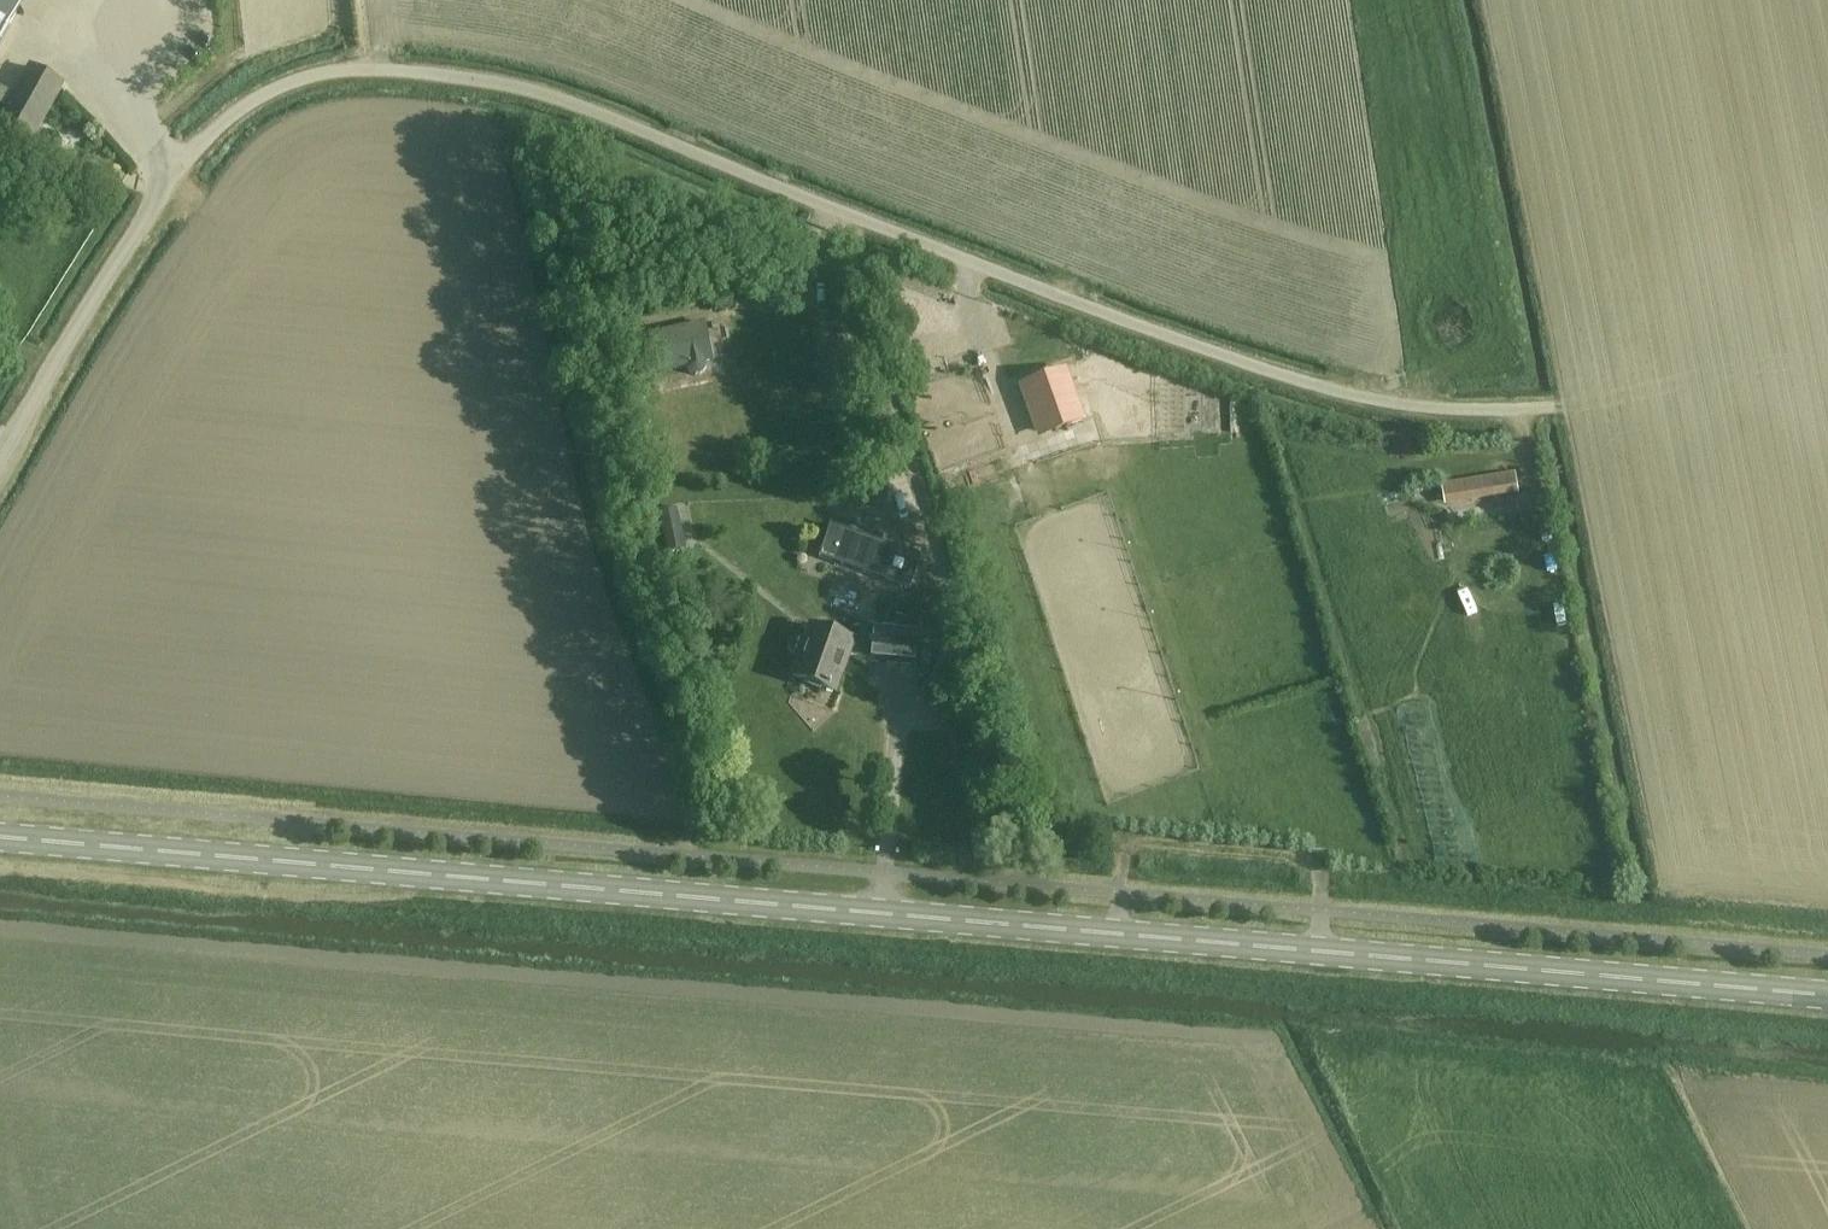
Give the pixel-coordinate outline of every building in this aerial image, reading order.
[(24,0),(0,0),(0,43),(24,0)] [(14,95),(0,87),(0,105),(6,109),(0,119),(0,127),(30,144),(62,86),(29,67),(14,95)] [(703,324),(652,335),(660,373),(686,368),(687,372),(690,375),(695,376),(700,375),(704,371),(706,368),(705,364),(711,362),(703,324)] [(1033,422),(1037,436),(1050,431),(1051,435),(1082,424),(1083,423),(1072,395),(1066,376),(1019,393),(1029,423),(1033,422)] [(993,463),(965,473),(969,485),(997,475),(993,463)] [(1515,474),(1443,486),(1446,505),(1518,494),(1515,474)] [(677,511),(660,515),(660,518),(665,540),(668,554),(685,550),(680,523),(680,522),(677,511)] [(918,587),(924,569),(917,567),(921,556),(829,525),(819,557),(910,588),(911,584),(918,587)] [(1497,547),(1498,558),(1519,556),(1518,545),(1497,547)] [(914,666),(916,632),(873,628),(871,651),(851,649),(854,642),(809,626),(791,676),(836,692),(849,656),(871,658),(870,662),(914,666)] [(960,643),(956,670),(986,664),(982,639),(960,643)]
